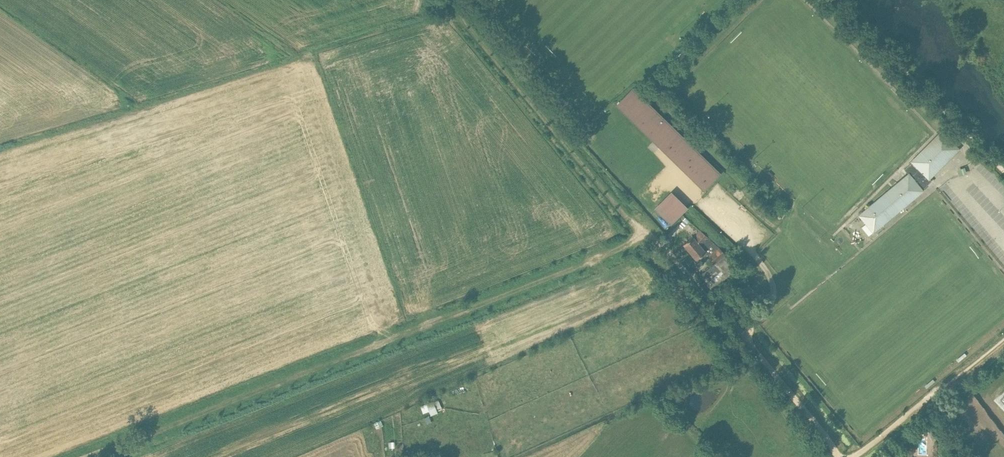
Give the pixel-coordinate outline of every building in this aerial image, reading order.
[(619,103),(617,105),(618,105),(619,104),(704,187),(703,188),(704,189),(714,178),(720,173),(633,88),(619,103)] [(959,148),(942,131),(904,169),(908,174),(860,215),(870,227),(877,228),(923,190),(932,180),(929,178),(959,148)] [(671,192),(656,209),(671,223),(686,207),(671,192)] [(710,238),(700,229),(693,237),(693,236),(683,244),(696,259),(705,252),(715,263),(700,276),(713,291),(736,267),(725,255),(725,254),(719,246),(718,247),(710,239),(710,238)] [(431,410),(432,413),(443,409),(439,398),(421,405),(424,412),(431,410)]
